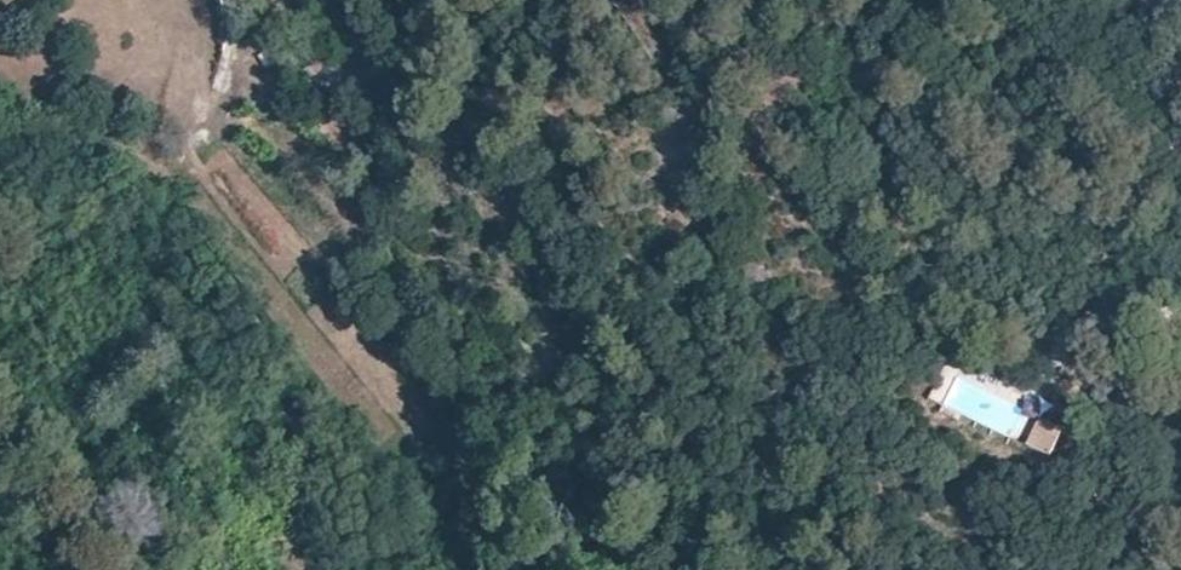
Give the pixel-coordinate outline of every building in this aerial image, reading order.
[(1061,432),(1038,421),(1026,445),(1049,457),(1061,432)]
